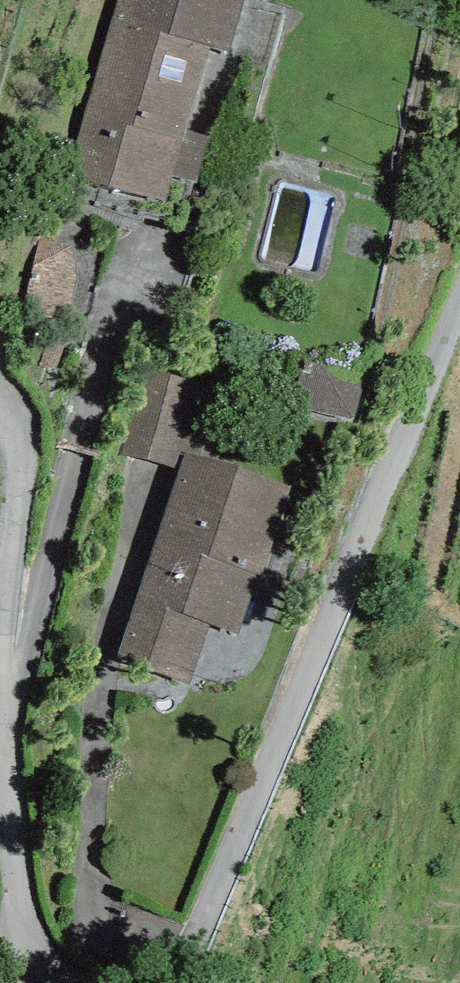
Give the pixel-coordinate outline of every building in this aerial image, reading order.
[(69,174),(166,200),(174,176),(198,182),(213,138),(185,129),(213,48),(228,53),(244,0),(118,0),(69,174)] [(293,405),(354,420),(365,375),(304,360),(293,405)] [(143,367),(119,454),(179,470),(184,452),(198,456),(218,387),(143,367)] [(198,456),(184,452),(179,470),(115,659),(189,684),(209,626),(239,636),(290,487),(198,456)]
